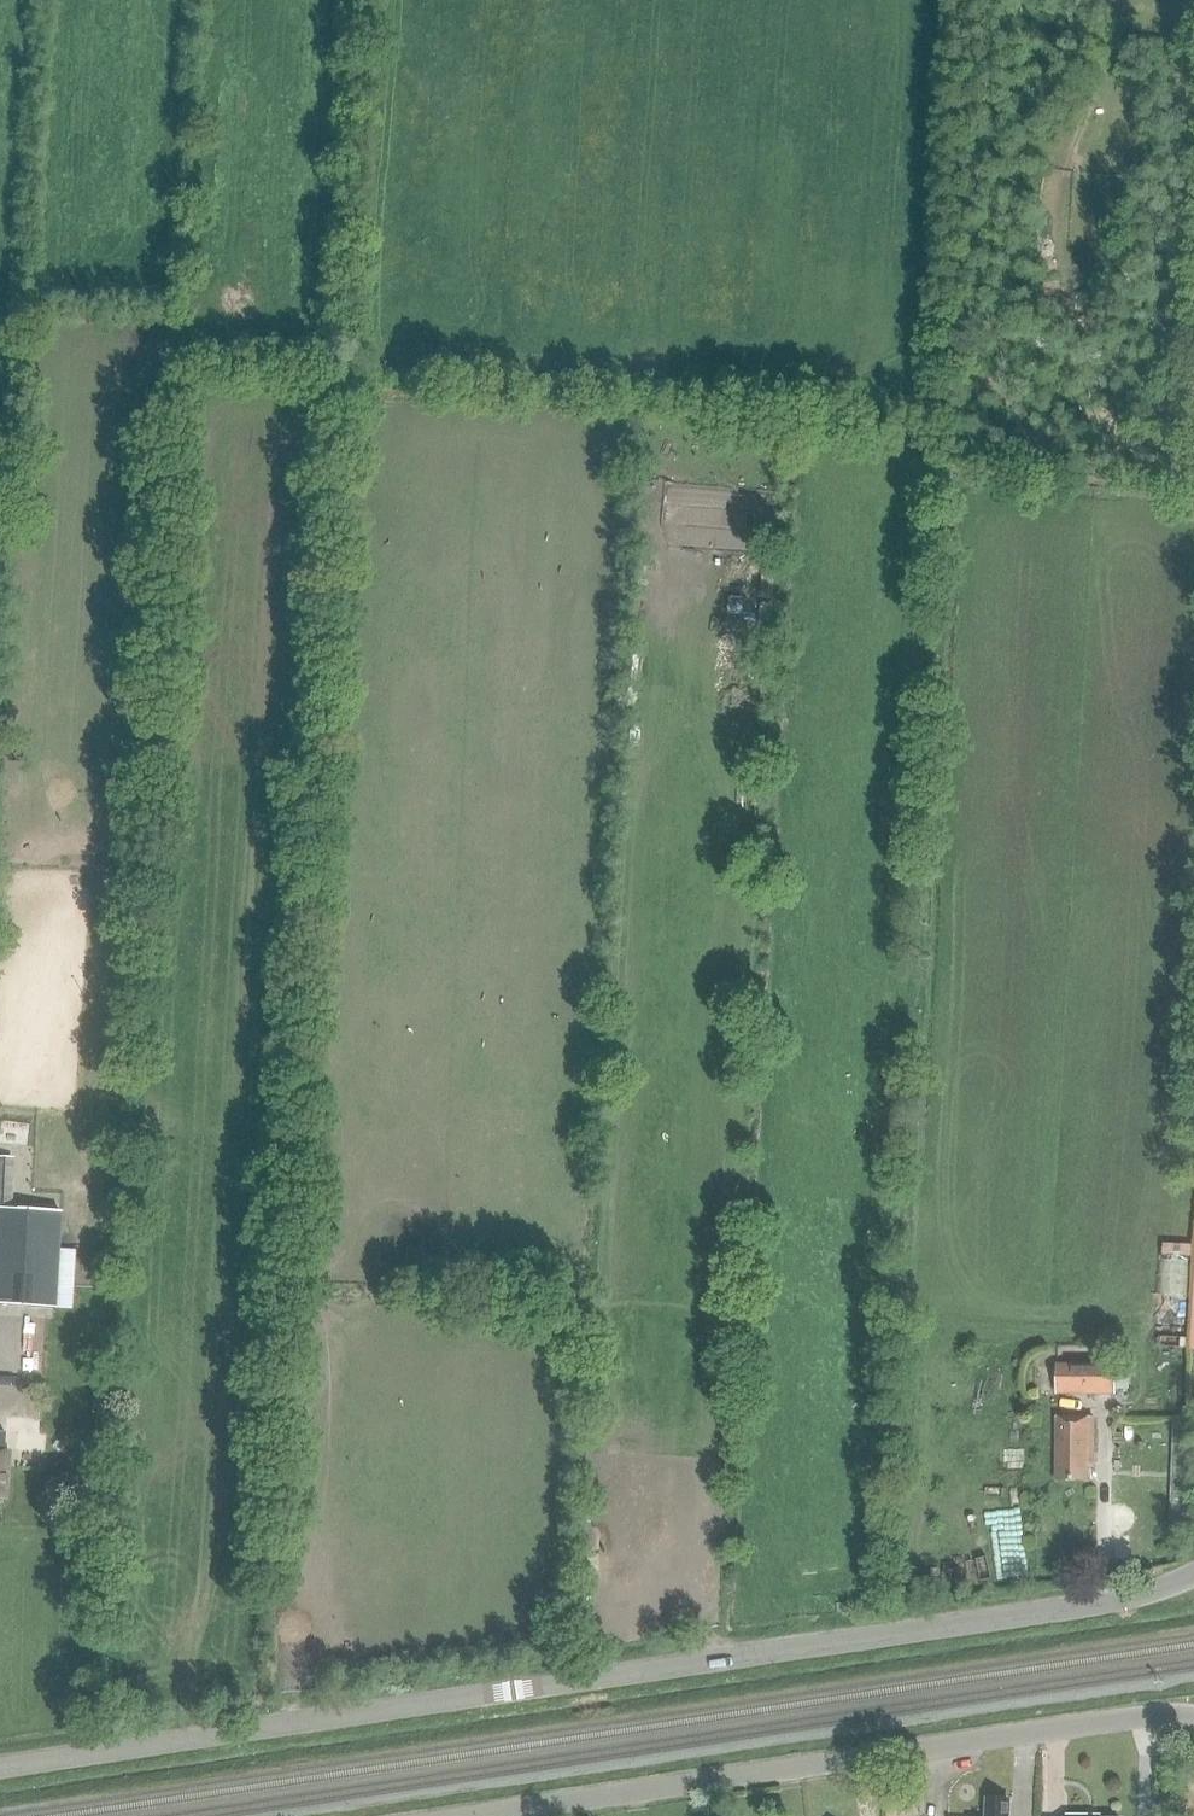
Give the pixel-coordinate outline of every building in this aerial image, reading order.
[(1,1141),(29,1141),(30,1122),(2,1121),(1,1141)] [(11,1207),(14,1157),(0,1156),(0,1206),(11,1207)] [(54,1308),(59,1211),(0,1208),(0,1305),(54,1308)] [(1055,1363),(1055,1395),(1115,1395),(1115,1363),(1055,1363)] [(16,1442),(16,1443),(54,1445),(56,1416),(17,1414),(16,1434),(4,1433),(4,1441),(16,1442)] [(1056,1417),(1056,1480),(1087,1480),(1087,1466),(1093,1466),(1093,1418),(1056,1417)] [(986,1815),(1006,1815),(1007,1800),(987,1799),(986,1815)]
